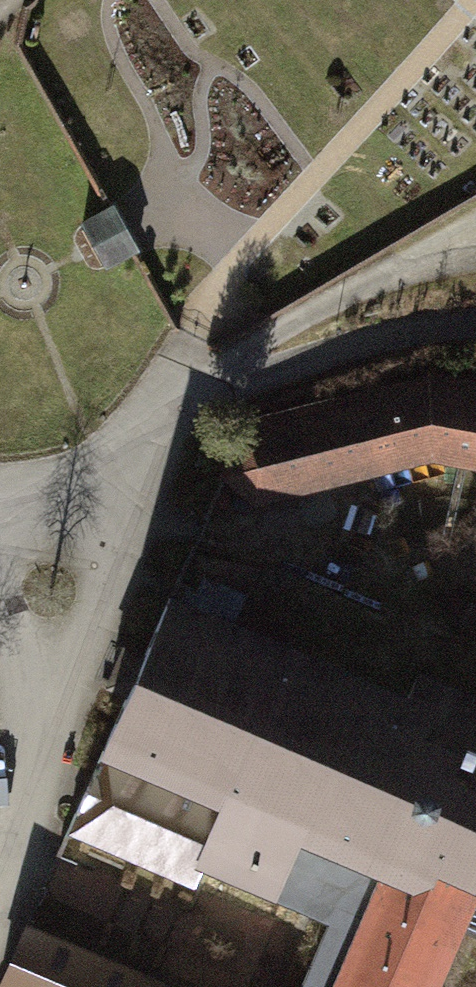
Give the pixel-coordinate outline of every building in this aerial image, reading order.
[(105,267),(132,255),(108,209),(82,224),(105,267)] [(242,510),(435,460),(475,471),(475,382),(433,372),(240,421),(242,510)] [(163,589),(59,810),(334,926),(360,868),(423,893),(475,773),(475,727),(163,589)] [(469,932),(475,935),(475,773),(423,893),(360,868),(334,926),(304,986),(445,986),(469,932)] [(26,919),(0,981),(0,986),(188,986),(26,919)]
